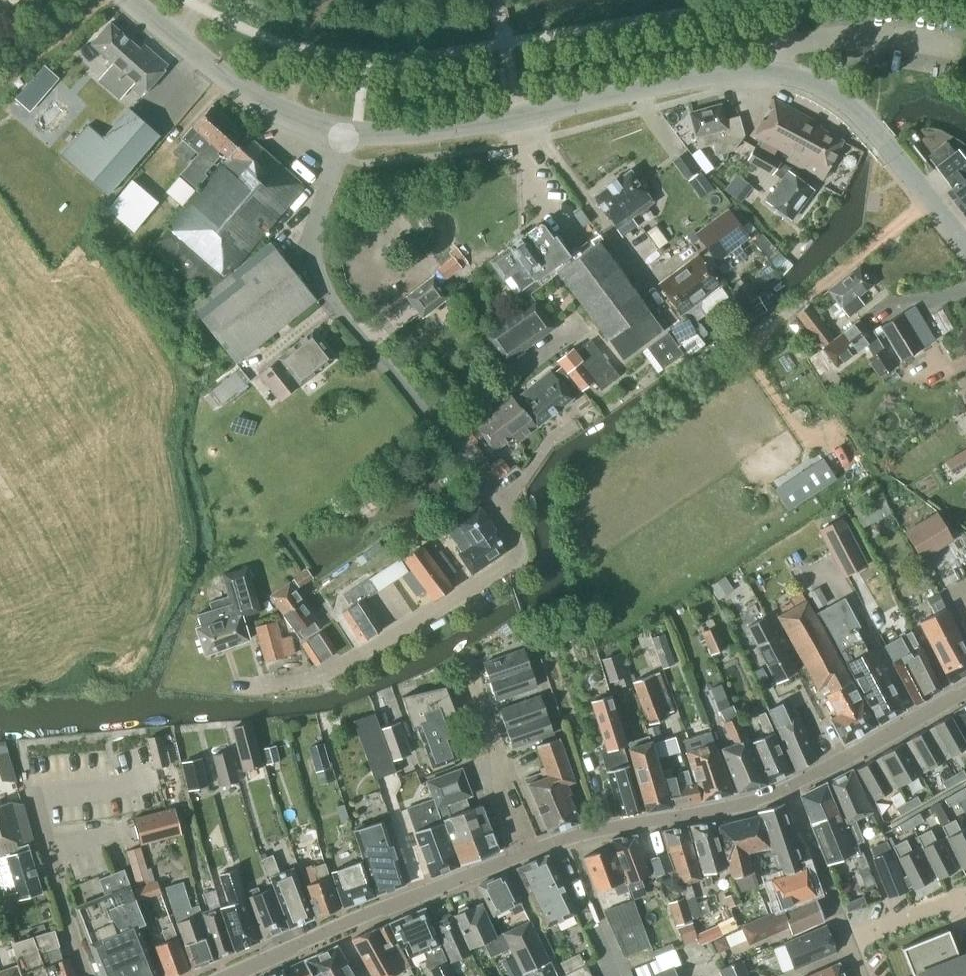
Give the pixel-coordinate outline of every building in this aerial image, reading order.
[(140,47),(109,21),(90,44),(107,59),(104,63),(141,96),(168,64),(144,43),(140,47)] [(29,80),(14,98),(23,106),(39,88),(45,93),(59,77),(43,64),(29,80)] [(822,179),(842,141),(822,129),(824,126),(812,119),(775,99),(775,98),(753,135),(769,144),(770,143),(789,153),(786,159),(822,179)] [(211,142),(230,120),(212,104),(193,126),(192,126),(182,138),(199,153),(199,154),(210,142),(211,142)] [(720,104),(689,113),(698,147),(711,144),(714,156),(732,151),(744,136),(739,116),(724,120),(720,104)] [(160,135),(128,107),(102,136),(87,124),(60,155),(107,195),(160,135)] [(228,158),(247,135),(230,120),(211,142),(210,142),(199,154),(199,153),(180,174),(196,188),(207,175),(204,172),(219,155),(216,152),(218,149),(227,157),(228,158)] [(205,293),(232,272),(230,270),(263,233),(304,185),(247,135),(228,158),(227,157),(151,246),(205,293)] [(791,219),(813,190),(792,174),(795,170),(753,146),(746,159),(772,173),(772,172),(782,179),(766,201),(791,219)] [(958,150),(936,167),(952,188),(946,192),(962,213),(965,210),(965,160),(958,150)] [(699,170),(685,151),(672,161),(685,179),(699,170)] [(653,202),(645,191),(630,170),(615,180),(615,179),(606,185),(607,186),(592,197),(621,236),(630,230),(625,222),(653,202)] [(752,187),(736,174),(724,189),(741,202),(752,187)] [(196,190),(179,176),(165,192),(182,206),(196,190)] [(132,179),(107,209),(134,231),(158,203),(159,202),(132,179)] [(749,236),(728,208),(695,233),(716,261),(749,236)] [(586,241),(567,254),(554,236),(551,238),(539,222),(522,235),(518,233),(507,242),(508,246),(489,261),(503,279),(522,265),(534,280),(522,289),(521,296),(528,306),(486,337),(505,363),(554,327),(529,293),(552,277),(551,275),(557,271),(607,338),(608,339),(623,358),(662,329),(648,310),(647,308),(597,240),(590,246),(586,241)] [(270,242),(232,272),(205,293),(190,306),(236,363),(316,299),(270,242)] [(456,246),(449,251),(452,256),(461,267),(468,262),(456,246)] [(721,285),(697,253),(657,283),(680,315),(685,312),(686,313),(692,314),(700,307),(701,302),(700,301),(721,285)] [(776,275),(770,264),(758,272),(764,282),(776,275)] [(441,265),(436,269),(445,280),(450,276),(441,265)] [(858,297),(873,285),(859,266),(828,290),(848,317),(864,305),(858,297)] [(450,296),(433,274),(404,296),(421,318),(450,296)] [(835,338),(809,303),(795,314),(821,348),(823,348),(835,338)] [(901,313),(881,326),(883,330),(902,361),(922,348),(935,340),(915,305),(901,313)] [(896,366),(896,365),(876,335),(875,335),(873,331),(869,333),(859,320),(835,338),(823,348),(836,366),(867,343),(872,354),(866,358),(879,378),(896,366)] [(686,321),(671,332),(689,355),(704,343),(686,321)] [(334,358),(314,333),(312,331),(278,358),(258,374),(279,401),(299,385),(300,385),(334,358)] [(683,352),(667,331),(646,347),(662,368),(683,352)] [(572,348),(557,359),(582,390),(612,366),(591,340),(575,352),(572,348)] [(250,381),(239,367),(208,392),(203,396),(213,409),(217,405),(218,406),(250,381)] [(537,426),(573,398),(551,370),(519,395),(517,392),(513,394),(523,407),(521,408),(537,426)] [(537,426),(521,408),(521,407),(520,407),(511,395),(474,423),(494,450),(504,442),(509,449),(537,426)] [(228,427),(237,437),(253,423),(244,413),(228,427)] [(944,460),(952,474),(965,466),(965,448),(944,460)] [(779,497),(787,509),(836,477),(828,465),(818,472),(813,464),(801,471),(806,479),(779,497)] [(885,496),(875,483),(859,491),(867,503),(865,504),(863,500),(852,506),(862,527),(891,513),(884,497),(885,496)] [(472,573),(506,551),(493,531),(495,530),(480,507),(458,522),(458,523),(447,530),(461,551),(458,553),(472,573)] [(952,539),(936,513),(905,532),(921,558),(952,539)] [(868,565),(843,517),(818,530),(843,578),(868,565)] [(441,550),(431,557),(422,546),(403,558),(412,569),(402,576),(416,595),(426,588),(434,599),(453,587),(446,578),(456,571),(441,550)] [(367,561),(362,554),(355,559),(360,566),(367,561)] [(363,600),(408,571),(400,558),(369,578),(371,582),(363,588),(360,584),(343,595),(351,606),(342,612),(361,642),(381,629),(363,600)] [(205,654),(249,639),(242,617),(260,611),(246,568),(222,576),(228,597),(209,603),(212,610),(197,615),(201,627),(197,628),(205,654)] [(295,590),(313,577),(307,570),(270,596),(283,614),(303,601),(295,590)] [(734,590),(725,576),(709,586),(718,600),(734,590)] [(828,602),(819,586),(808,593),(817,609),(828,602)] [(965,674),(965,646),(939,592),(927,599),(935,614),(919,622),(950,684),(965,674)] [(843,598),(814,613),(823,630),(825,629),(842,661),(845,659),(880,723),(905,709),(872,648),(871,649),(844,599),(843,598)] [(807,600),(777,616),(817,690),(826,685),(830,692),(826,695),(837,716),(830,719),(844,744),(875,726),(823,630),(814,613),(807,600)] [(315,619),(316,619),(303,601),(283,614),(296,632),(297,632),(301,638),(321,628),(315,619)] [(796,672),(776,636),(766,617),(748,626),(757,645),(777,683),(796,672)] [(512,619),(501,626),(509,638),(520,631),(512,619)] [(276,621),(255,626),(264,662),(285,656),(281,638),(276,621)] [(711,653),(725,647),(715,625),(701,631),(711,653)] [(315,664),(336,651),(323,630),(302,644),(315,664)] [(915,704),(941,689),(911,631),(910,632),(909,631),(884,645),(893,661),(892,661),(915,704)] [(675,664),(664,633),(651,637),(662,669),(675,664)] [(628,638),(619,641),(623,652),(632,649),(628,638)] [(490,681),(530,668),(523,649),(484,662),(490,681)] [(632,680),(623,652),(601,659),(609,682),(617,680),(619,687),(631,683),(630,680),(632,680)] [(760,683),(768,679),(762,667),(754,671),(760,683)] [(497,700),(536,686),(530,668),(490,681),(497,700)] [(665,714),(673,711),(659,672),(633,681),(648,724),(667,718),(665,714)] [(589,683),(592,685),(596,684),(598,681),(597,677),(594,675),(590,676),(588,679),(589,683)] [(413,730),(418,728),(432,767),(457,758),(442,717),(455,712),(445,687),(402,697),(413,730)] [(620,816),(632,813),(642,810),(622,744),(625,743),(610,695),(591,701),(606,749),(612,748),(618,767),(606,770),(620,816)] [(507,728),(546,715),(539,696),(500,709),(507,728)] [(782,703),(768,709),(795,770),(818,758),(799,716),(795,708),(789,711),(784,701),(782,703)] [(738,793),(767,784),(733,705),(720,710),(724,721),(723,721),(730,738),(732,737),(735,744),(721,749),(738,793)] [(954,712),(965,734),(965,705),(954,712)] [(383,710),(375,713),(379,724),(387,722),(383,710)] [(768,783),(791,772),(765,712),(757,715),(763,730),(766,729),(769,735),(751,742),(768,783)] [(375,713),(354,720),(374,779),(395,771),(391,760),(382,729),(381,728),(381,729),(379,724),(375,713)] [(944,759),(965,746),(965,743),(949,714),(926,728),(944,759)] [(513,747),(552,733),(546,715),(507,728),(513,747)] [(406,720),(382,729),(391,760),(392,760),(398,758),(411,753),(405,737),(411,735),(406,720)] [(243,770),(263,765),(252,723),(232,728),(243,770)] [(647,728),(651,742),(662,738),(658,725),(647,728)] [(920,773),(944,759),(926,728),(902,741),(920,773)] [(148,738),(155,769),(168,766),(160,735),(148,738)] [(655,755),(654,754),(651,743),(648,735),(627,742),(629,748),(628,749),(646,811),(672,806),(660,772),(661,772),(655,755)] [(567,784),(575,781),(559,737),(536,745),(545,766),(540,768),(542,772),(525,779),(528,783),(527,783),(549,832),(580,821),(569,794),(571,793),(567,784)] [(715,743),(692,750),(689,739),(683,741),(692,771),(702,800),(734,793),(715,743)] [(897,786),(920,773),(902,741),(879,754),(897,786)] [(324,742),(308,746),(315,772),(330,767),(324,742)] [(6,745),(0,746),(0,778),(1,781),(17,782),(6,745)] [(280,761),(276,745),(262,749),(265,764),(280,761)] [(230,751),(213,755),(221,785),(238,781),(230,751)] [(873,800),(897,786),(879,754),(855,768),(873,800)] [(189,790),(208,785),(201,758),(182,762),(189,790)] [(425,780),(430,795),(468,781),(462,766),(425,780)] [(672,806),(695,802),(687,770),(678,772),(678,776),(673,777),(671,769),(661,772),(660,772),(672,806)] [(855,818),(871,811),(852,769),(826,782),(842,818),(840,819),(851,844),(858,842),(864,841),(855,818)] [(956,783),(965,778),(965,775),(962,769),(952,775),(956,783)] [(946,789),(956,783),(952,775),(941,781),(946,789)] [(432,797),(437,810),(466,798),(473,796),(468,781),(430,795),(431,798),(432,797)] [(811,820),(837,810),(826,783),(801,795),(811,820)] [(959,800),(965,796),(965,787),(965,786),(954,792),(959,800)] [(948,806),(959,800),(954,792),(943,798),(948,806)] [(906,802),(911,810),(921,804),(917,796),(906,802)] [(431,876),(459,865),(441,820),(437,810),(432,797),(431,798),(406,807),(431,876)] [(466,798),(437,810),(441,820),(442,819),(470,809),(466,798)] [(5,893),(15,890),(17,899),(41,892),(27,844),(33,842),(23,803),(13,800),(0,804),(0,878),(5,893)] [(900,816),(911,810),(906,802),(895,808),(900,816)] [(349,821),(344,804),(335,807),(341,823),(349,821)] [(483,830),(490,827),(481,804),(470,809),(442,819),(451,842),(483,830)] [(808,876),(784,805),(782,804),(758,812),(759,815),(770,846),(780,875),(771,878),(773,887),(808,876)] [(133,818),(140,844),(181,833),(174,808),(133,818)] [(851,844),(840,819),(837,810),(811,820),(829,864),(854,854),(860,869),(868,866),(858,842),(851,844)] [(908,818),(913,827),(924,821),(919,812),(908,818)] [(748,852),(770,846),(759,815),(718,825),(733,878),(737,891),(737,894),(738,893),(758,886),(754,871),(748,852)] [(902,833),(913,827),(908,818),(897,824),(902,833)] [(961,830),(955,818),(940,825),(945,835),(961,867),(962,869),(965,867),(965,827),(961,830)] [(376,895),(404,885),(384,820),(354,830),(376,895)] [(709,873),(726,868),(714,822),(690,826),(707,886),(710,885),(712,881),(709,873)] [(460,865),(499,850),(490,827),(483,830),(451,842),(460,865)] [(701,915),(691,882),(702,879),(686,827),(664,831),(680,883),(678,884),(683,897),(684,897),(692,918),(701,915)] [(961,867),(945,835),(936,839),(930,828),(916,835),(921,845),(937,878),(938,879),(961,867)] [(646,890),(642,877),(649,875),(636,835),(610,839),(613,846),(627,883),(632,895),(646,890)] [(937,878),(921,845),(912,850),(906,838),(891,845),(913,890),(937,878)] [(137,886),(150,882),(140,846),(126,850),(137,886)] [(673,870),(665,846),(647,852),(655,876),(673,870)] [(611,847),(583,857),(596,891),(613,885),(617,894),(628,890),(626,883),(625,884),(611,847)] [(907,890),(890,849),(871,857),(888,898),(907,890)] [(289,927),(312,918),(293,867),(277,874),(270,855),(262,858),(270,878),(270,877),(289,927)] [(547,855),(517,868),(546,926),(575,913),(547,855)] [(344,906),(375,895),(363,862),(333,872),(337,884),(336,884),(344,906)] [(316,916),(340,908),(330,877),(329,877),(324,863),(312,868),(317,881),(305,885),(316,916)] [(860,869),(859,870),(865,887),(875,883),(868,866),(860,869)] [(235,951),(259,940),(242,890),(244,890),(236,868),(220,874),(231,903),(222,907),(235,951)] [(130,886),(131,886),(124,869),(99,879),(105,896),(77,907),(91,943),(90,943),(102,975),(157,975),(137,926),(145,923),(135,898),(130,886)] [(506,873),(478,885),(493,915),(510,907),(514,914),(524,909),(506,873)] [(781,908),(814,894),(808,876),(773,887),(781,908)] [(150,882),(137,886),(135,886),(138,901),(161,893),(157,880),(150,882)] [(191,908),(186,891),(183,882),(165,887),(168,898),(193,968),(216,959),(200,915),(202,915),(199,905),(191,908)] [(273,888),(261,893),(258,887),(248,891),(250,897),(249,897),(264,938),(288,928),(273,888)] [(216,959),(234,951),(221,907),(215,889),(209,891),(215,908),(202,912),(205,920),(204,920),(216,959)] [(742,902),(738,893),(737,894),(737,891),(724,896),(728,907),(742,902)] [(798,901),(742,925),(750,942),(788,924),(792,934),(824,920),(815,896),(798,903),(798,901)] [(690,918),(692,918),(684,897),(683,897),(668,902),(684,946),(698,940),(700,944),(701,944),(697,933),(696,934),(690,918)] [(604,911),(624,956),(650,946),(633,900),(604,911)] [(481,903),(455,915),(469,948),(483,942),(490,957),(506,950),(499,934),(496,936),(481,903)] [(389,923),(400,947),(405,946),(409,957),(423,951),(431,969),(430,969),(433,975),(453,975),(424,908),(389,923)] [(460,959),(471,954),(454,915),(435,924),(457,974),(465,970),(460,959)] [(697,933),(701,944),(738,927),(733,917),(718,924),(697,933)] [(530,921),(503,933),(510,948),(522,973),(527,971),(527,972),(549,961),(542,946),(530,921)] [(189,969),(171,922),(167,923),(168,928),(162,930),(166,941),(155,946),(166,975),(171,975),(189,969)] [(410,966),(396,942),(397,942),(389,923),(352,939),(373,975),(389,975),(410,966)] [(794,968),(835,951),(826,925),(784,942),(794,968)] [(959,957),(948,929),(901,948),(912,975),(911,975),(965,975),(965,954),(959,957)] [(58,945),(59,945),(54,930),(11,943),(22,975),(75,975),(68,957),(62,959),(58,945)] [(729,947),(725,935),(714,940),(719,952),(729,947)] [(337,945),(305,959),(315,975),(355,975),(337,945)] [(674,967),(681,964),(674,948),(655,956),(656,958),(635,967),(638,975),(678,975),(674,967)] [(6,970),(2,957),(0,958),(0,975),(21,975),(17,966),(6,970)] [(741,959),(718,968),(722,975),(748,975),(741,959)] [(304,960),(283,969),(286,975),(313,975),(304,960)] [(527,972),(520,975),(557,975),(549,961),(527,972)] [(839,962),(806,975),(844,975),(839,962)] [(586,964),(564,974),(565,975),(592,975),(586,964)]
